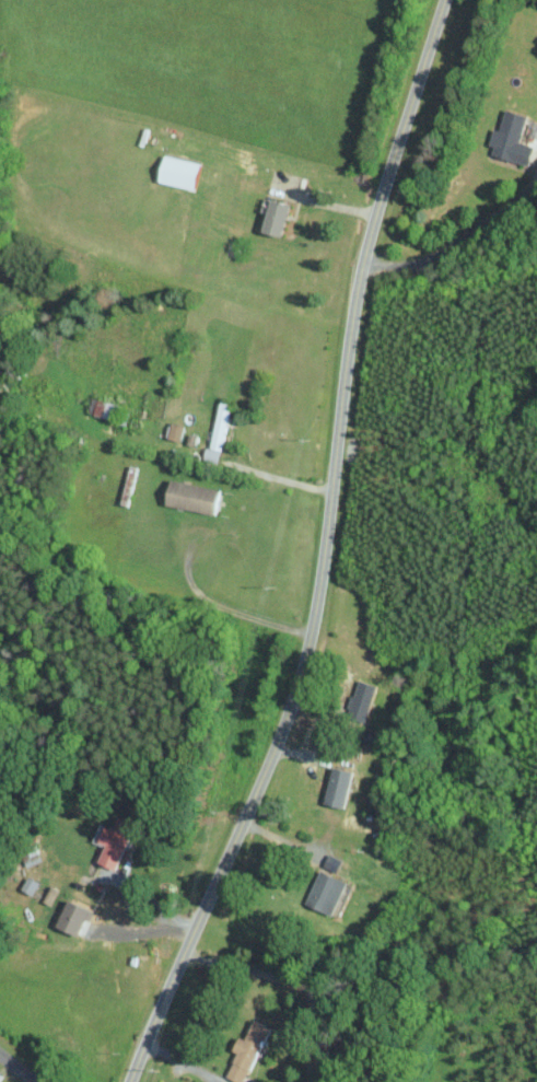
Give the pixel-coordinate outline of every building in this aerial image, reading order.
[(202,161),(167,156),(164,183),(199,188),(202,161)] [(267,231),(287,236),(295,203),(275,198),(267,231)] [(234,404),(222,400),(205,460),(218,463),(234,404)] [(167,437),(181,441),(186,425),(171,421),(167,437)] [(219,513),(223,488),(172,481),(168,506),(219,513)] [(379,686),(361,680),(351,713),(368,718),(379,686)] [(327,803),(348,807),(355,770),(334,766),(327,803)] [(134,823),(116,817),(113,828),(105,825),(100,842),(105,844),(99,863),(120,869),(134,823)] [(349,881),(337,876),(344,860),(329,854),(308,906),(334,917),(349,881)] [(33,895),(39,882),(27,876),(20,889),(33,895)] [(93,908),(70,900),(61,927),(83,935),(93,908)] [(243,1081),(245,1081),(273,1025),(257,1018),(247,1038),(242,1035),(235,1050),(240,1052),(229,1075),(243,1081)]
